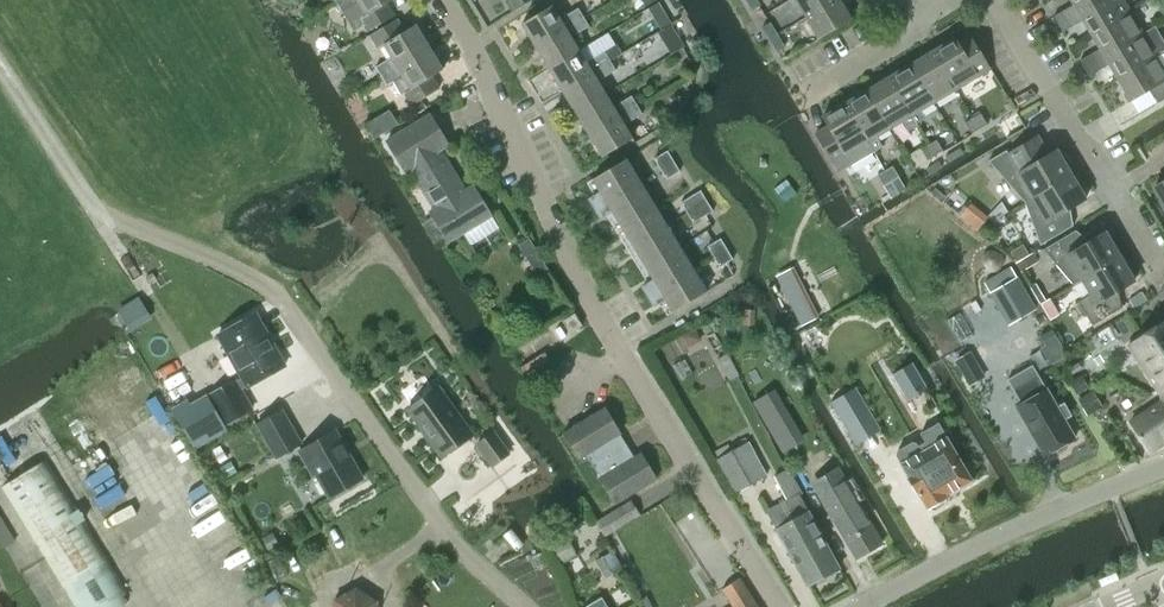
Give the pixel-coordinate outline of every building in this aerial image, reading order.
[(337,3),(354,31),(362,26),(366,32),(393,15),(385,3),(390,0),(341,0),(337,3)] [(510,13),(525,4),(523,0),(506,0),(505,5),(510,13)] [(752,10),(759,5),(756,0),(746,0),(752,10)] [(830,0),(793,0),(803,16),(830,0)] [(803,16),(815,37),(847,19),(836,0),(830,0),(803,16)] [(1097,0),(1066,0),(1069,5),(1049,16),(1054,25),(1097,0)] [(1054,25),(1058,32),(1078,20),(1087,35),(1125,12),(1118,0),(1097,0),(1054,25)] [(656,3),(647,9),(659,30),(669,24),(658,5),(656,3)] [(534,46),(583,16),(577,7),(559,18),(551,5),(521,23),(534,46)] [(1125,12),(1087,35),(1095,49),(1075,60),(1080,70),(1139,35),(1125,12)] [(398,23),(395,17),(369,33),(377,46),(382,43),(390,55),(374,65),(380,75),(429,46),(415,23),(412,24),(408,16),(398,23)] [(583,16),(534,46),(548,68),(578,49),(571,37),(589,26),(583,16)] [(769,39),(776,35),(769,22),(762,26),(769,39)] [(670,26),(658,33),(664,44),(676,36),(670,26)] [(1113,79),(1151,57),(1163,49),(1163,45),(1153,27),(1139,35),(1080,70),(1084,76),(1104,64),(1113,79)] [(929,50),(951,89),(974,76),(986,68),(965,33),(953,40),(951,37),(929,50)] [(783,47),(776,35),(769,39),(776,51),(783,47)] [(443,69),(429,46),(380,75),(385,84),(392,80),(400,93),(404,91),(411,103),(437,87),(431,76),(443,69)] [(613,46),(604,51),(610,60),(618,55),(613,46)] [(578,49),(548,68),(561,90),(610,60),(604,51),(586,62),(578,49)] [(951,89),(929,50),(907,64),(929,102),(951,89)] [(1113,79),(1126,101),(1145,90),(1153,103),(1163,96),(1163,77),(1163,78),(1151,57),(1113,79)] [(610,60),(561,90),(575,111),(605,93),(597,80),(615,69),(610,60)] [(885,76),(907,115),(929,102),(907,64),(885,76)] [(907,115),(885,76),(862,90),(884,128),(907,115)] [(862,90),(840,103),(862,141),(865,139),(873,153),(883,147),(875,133),(884,128),(862,90)] [(605,93),(575,111),(588,133),(637,104),(631,95),(613,106),(605,93)] [(862,141),(840,103),(821,114),(828,126),(814,134),(838,174),(870,155),(873,153),(865,139),(862,141)] [(637,104),(588,133),(602,156),(632,138),(623,124),(642,113),(637,104)] [(472,185),(465,189),(440,149),(448,144),(429,113),(387,139),(405,170),(410,167),(434,207),(429,210),(448,241),(491,215),(472,185)] [(969,119),(975,130),(984,125),(977,114),(969,119)] [(376,118),(364,125),(367,129),(373,139),(385,131),(376,118)] [(975,130),(969,119),(962,123),(968,134),(975,130)] [(1021,203),(1060,179),(1068,174),(1066,171),(1067,165),(1062,157),(1057,156),(1053,150),(1041,157),(1037,151),(1041,149),(1034,137),(1005,154),(1003,151),(985,162),(1021,203)] [(925,145),(931,155),(940,150),(934,139),(925,145)] [(931,155),(925,145),(920,148),(926,158),(931,155)] [(959,146),(945,155),(948,160),(963,151),(959,146)] [(664,162),(671,158),(664,148),(658,152),(664,162)] [(651,157),(658,167),(664,162),(658,152),(651,157)] [(594,208),(639,181),(625,158),(592,179),(599,191),(589,198),(594,208)] [(671,158),(664,162),(671,172),(677,168),(671,158)] [(939,161),(926,169),(928,173),(941,165),(939,161)] [(664,162),(658,167),(664,177),(671,172),(664,162)] [(884,171),(890,182),(899,177),(892,166),(884,171)] [(882,187),(890,182),(884,171),(876,176),(882,187)] [(1068,174),(1060,179),(1021,203),(1037,246),(1070,226),(1061,212),(1083,199),(1079,193),(1081,188),(1076,180),(1070,178),(1068,174)] [(899,177),(890,182),(897,193),(899,192),(905,188),(899,177)] [(786,179),(774,189),(784,202),(796,192),(786,179)] [(1151,187),(1160,202),(1157,204),(1163,215),(1163,180),(1151,187)] [(639,181),(594,208),(600,217),(611,210),(618,223),(652,202),(639,181)] [(890,182),(882,187),(888,197),(889,198),(897,193),(890,182)] [(699,204),(705,200),(699,190),(692,194),(699,204)] [(939,202),(943,197),(935,190),(931,195),(939,202)] [(692,194),(686,198),(692,208),(699,204),(692,194)] [(686,198),(679,202),(692,222),(699,218),(692,208),(686,198)] [(705,200),(699,204),(705,214),(711,210),(705,200)] [(652,202),(618,223),(632,245),(665,224),(652,202)] [(692,208),(699,218),(705,214),(699,204),(692,208)] [(959,218),(974,230),(985,216),(970,205),(959,218)] [(665,224),(632,245),(645,267),(679,246),(665,224)] [(1079,280),(1117,256),(1115,252),(1116,247),(1111,239),(1106,238),(1102,232),(1081,245),(1072,230),(1040,250),(1071,285),(1079,280)] [(517,245),(537,277),(548,270),(528,238),(517,245)] [(719,238),(713,242),(719,252),(725,247),(719,238)] [(706,246),(712,256),(719,252),(713,242),(706,246)] [(679,246),(645,267),(652,279),(641,286),(647,295),(692,268),(679,246)] [(725,247),(719,252),(725,261),(731,257),(725,247)] [(978,259),(978,260),(978,261),(978,262),(978,263),(979,264),(979,265),(980,266),(980,267),(981,268),(981,269),(982,270),(983,270),(984,271),(985,271),(986,272),(987,272),(988,272),(989,272),(990,272),(991,272),(992,272),(993,272),(994,272),(995,271),(996,271),(997,270),(998,270),(998,269),(999,268),(1000,267),(1000,266),(1001,265),(1001,264),(1002,263),(1002,262),(1002,261),(1002,260),(1002,259),(1002,258),(1002,257),(1001,256),(1001,255),(1000,254),(1000,253),(999,253),(998,252),(998,251),(997,250),(996,250),(995,249),(994,249),(993,249),(992,249),(991,248),(990,248),(989,248),(988,249),(987,249),(986,249),(985,249),(984,250),(983,251),(982,251),(981,252),(981,253),(980,253),(979,254),(979,255),(979,256),(978,257),(978,258),(978,259)] [(719,252),(712,256),(719,265),(725,261),(719,252)] [(1014,265),(1019,274),(1036,264),(1030,255),(1014,265)] [(1079,280),(1087,294),(1075,302),(1090,326),(1119,308),(1111,294),(1132,281),(1129,275),(1130,270),(1125,261),(1120,260),(1117,256),(1079,280)] [(791,267),(774,275),(800,326),(817,317),(791,267)] [(692,268),(647,295),(653,304),(664,298),(672,311),(706,291),(692,268)] [(1033,309),(1015,277),(988,293),(1006,325),(1033,309)] [(208,396),(225,425),(229,422),(244,414),(251,409),(240,389),(246,386),(247,387),(284,366),(255,314),(217,335),(242,378),(236,382),(235,380),(208,396)] [(574,314),(562,321),(570,333),(582,326),(574,314)] [(1163,385),(1163,322),(1127,346),(1156,391),(1163,385)] [(1044,335),(1040,338),(1044,346),(1057,339),(1052,331),(1044,335)] [(689,352),(701,345),(694,333),(682,340),(689,352)] [(912,363),(892,375),(905,398),(925,386),(912,363)] [(1042,456),(1073,439),(1061,418),(1069,414),(1062,403),(1055,407),(1030,365),(1005,379),(1019,404),(1014,407),(1042,456)] [(1078,394),(1089,388),(1082,376),(1071,382),(1078,394)] [(1156,391),(1163,400),(1129,423),(1149,453),(1163,443),(1163,385),(1156,391)] [(442,457),(472,435),(437,387),(407,409),(442,457)] [(854,388),(830,403),(856,445),(880,431),(854,388)] [(1093,391),(1078,400),(1087,415),(1102,407),(1093,391)] [(777,404),(766,410),(789,448),(796,444),(799,442),(777,404)] [(626,461),(611,437),(620,432),(605,407),(562,433),(577,457),(578,457),(581,461),(588,457),(600,476),(598,478),(613,503),(656,477),(641,452),(626,461)] [(301,444),(281,410),(256,424),(276,458),(301,444)] [(244,414),(229,422),(232,428),(247,419),(244,414)] [(920,445),(948,495),(973,481),(947,437),(946,437),(937,423),(919,433),(924,442),(920,445)] [(335,431),(299,452),(313,476),(315,475),(328,498),(362,478),(335,431)] [(492,465),(508,454),(492,433),(476,444),(492,465)] [(735,493),(765,475),(746,442),(716,460),(735,493)] [(948,495),(920,445),(916,447),(914,444),(910,444),(896,452),(895,456),(900,464),(898,465),(924,509),(927,507),(934,510),(946,503),(947,496),(948,495)] [(126,591),(46,460),(1,487),(75,606),(100,606),(126,591)] [(227,477),(236,472),(229,461),(220,466),(227,477)] [(786,550),(817,532),(796,494),(800,492),(787,469),(772,477),(785,501),(765,511),(786,550)] [(854,558),(880,543),(835,469),(814,481),(836,518),(831,521),(854,558)] [(817,532),(786,550),(806,585),(837,568),(817,532)] [(565,533),(550,540),(561,563),(576,556),(565,533)] [(611,552),(596,561),(606,577),(621,568),(611,552)] [(738,579),(721,590),(732,606),(756,606),(738,579)] [(378,601),(357,587),(333,599),(333,606),(378,606),(378,601)] [(601,598),(586,606),(606,606),(601,598)]
